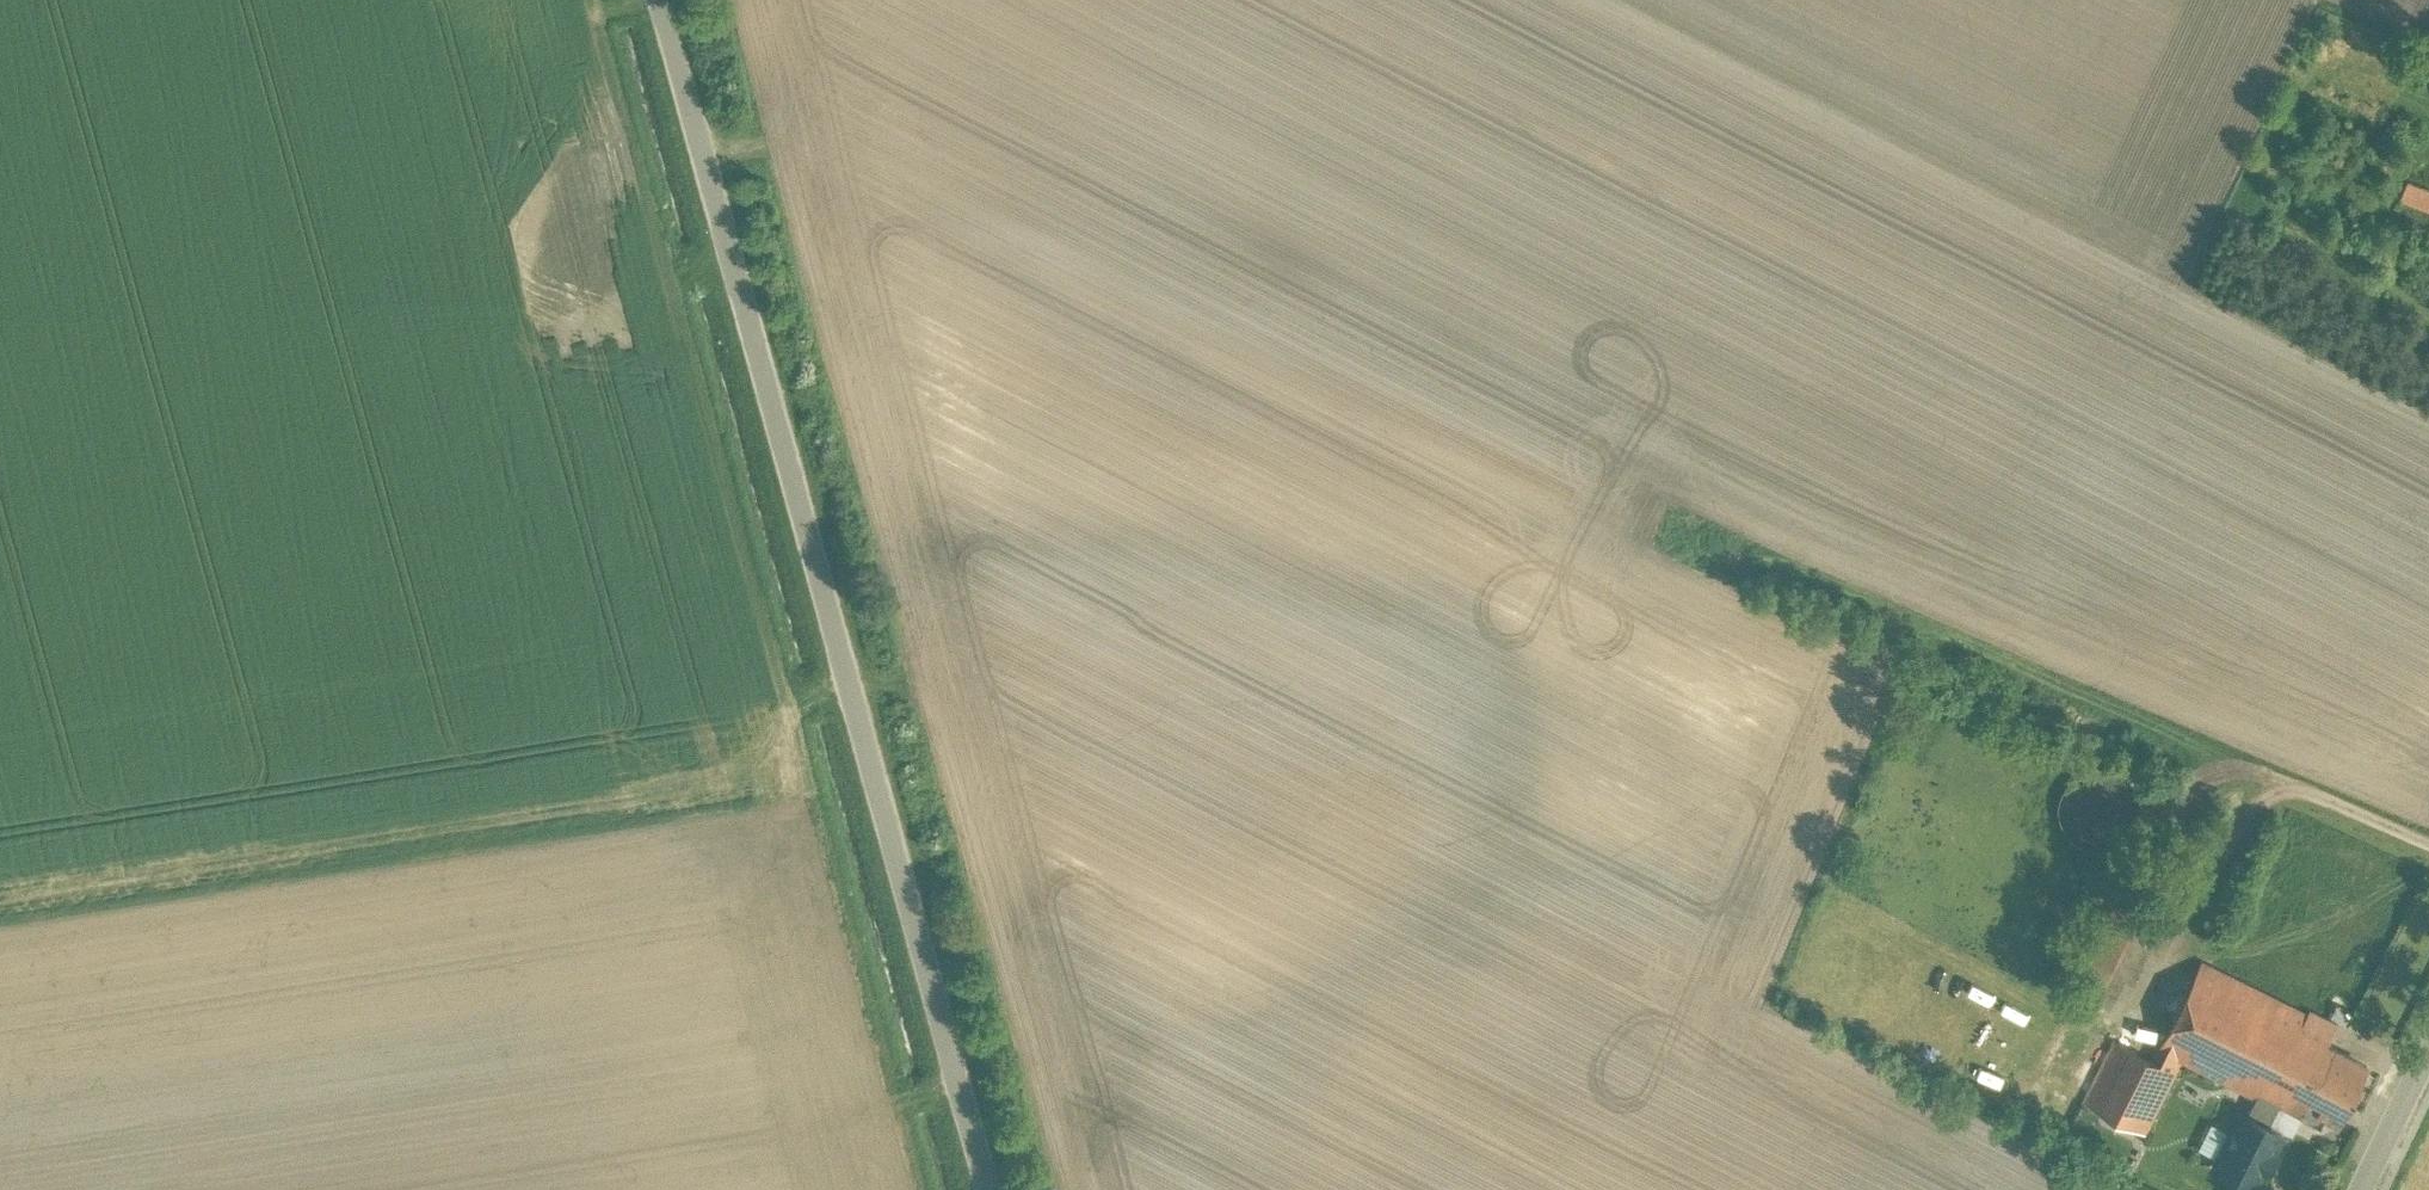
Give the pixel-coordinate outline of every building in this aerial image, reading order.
[(2413,174),(2404,197),(2428,206),(2428,180),(2413,174)] [(2062,830),(2071,841),(2083,848),(2096,851),(2109,849),(2121,844),(2131,834),(2137,823),(2139,809),(2137,796),(2130,784),(2120,775),(2108,770),(2095,769),(2081,772),(2070,780),(2061,791),(2057,804),(2057,817),(2062,830)] [(2195,960),(2186,981),(2159,1043),(2337,1120),(2364,1058),(2323,1040),(2332,1019),(2210,966),(2195,960)] [(2178,1069),(2114,1038),(2083,1102),(2146,1133),(2178,1069)] [(2282,1126),(2239,1110),(2218,1166),(2261,1182),(2282,1126)]
